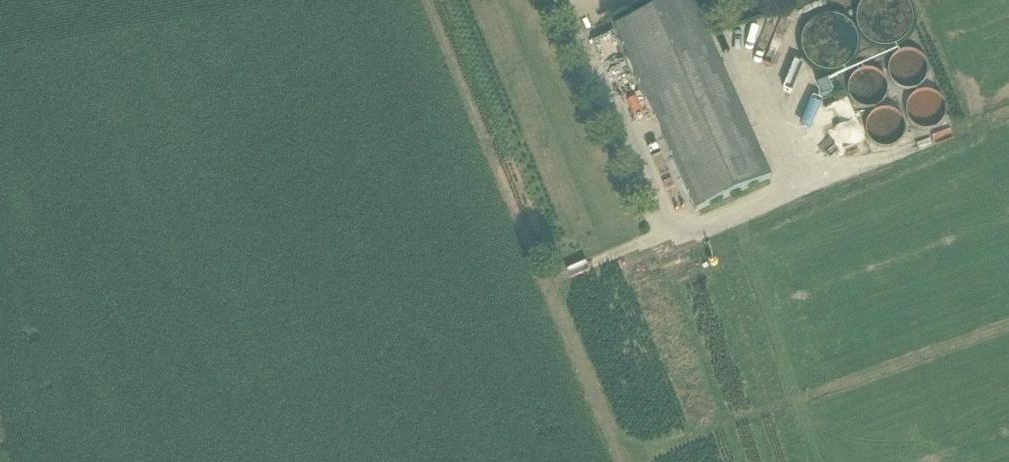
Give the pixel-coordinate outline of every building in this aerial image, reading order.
[(771,178),(691,0),(676,0),(615,27),(697,211),(771,178)] [(921,57),(897,49),(909,17),(907,0),(863,0),(855,22),(855,30),(839,32),(841,44),(837,54),(801,59),(847,76),(851,102),(868,108),(860,129),(881,136),(894,135),(901,114),(918,120),(932,118),(936,109),(933,92),(925,89),(921,57)] [(828,78),(816,84),(822,96),(833,91),(828,78)]
